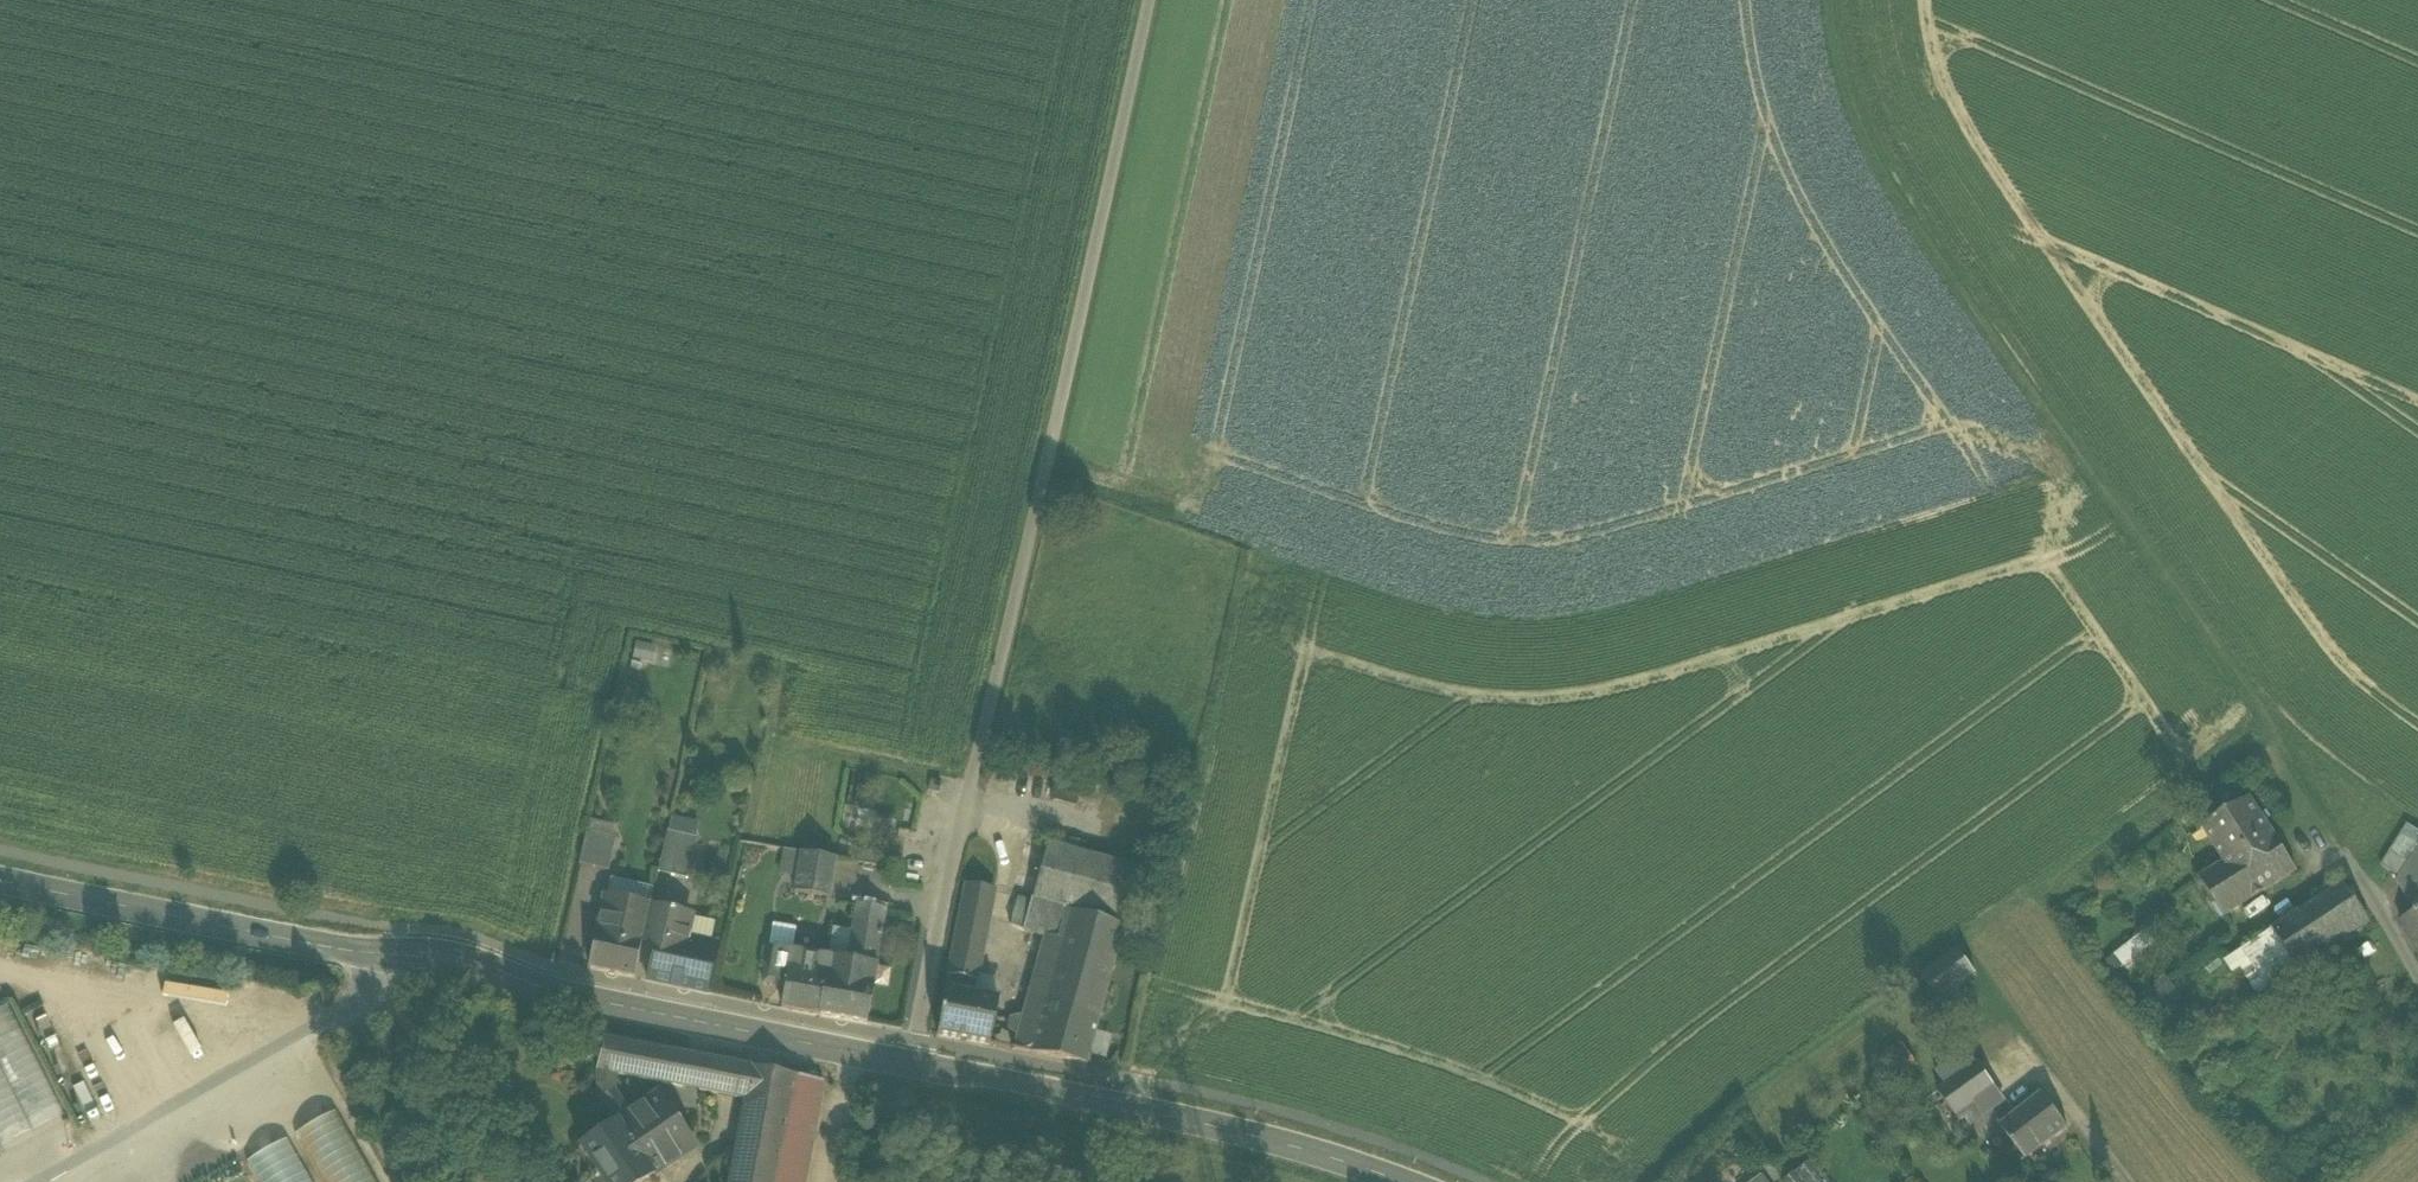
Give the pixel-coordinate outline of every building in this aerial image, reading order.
[(2199,879),(2224,918),(2297,872),(2265,822),(2270,819),(2266,813),(2261,817),(2250,799),(2203,829),(2225,863),(2199,879)] [(2407,824),(2380,867),(2399,878),(2416,852),(2417,849),(2417,831),(2407,824)] [(579,865),(609,872),(616,837),(587,831),(579,865)] [(658,873),(688,880),(697,839),(667,833),(658,873)] [(1027,1004),(1098,1023),(1139,870),(1047,845),(1032,902),(1018,899),(1010,925),(1024,931),(1046,937),(1048,938),(1049,936),(1061,941),(1049,985),(1035,981),(1033,981),(1027,1004)] [(797,878),(802,853),(783,850),(779,875),(797,878)] [(2415,915),(2417,913),(2417,854),(2416,852),(2399,878),(2397,882),(2415,915)] [(795,893),(829,899),(836,859),(802,853),(797,878),(795,893)] [(2272,930),(2298,970),(2370,923),(2344,883),(2272,930)] [(947,991),(974,996),(977,977),(994,892),(966,887),(947,991)] [(634,977),(642,941),(650,907),(606,897),(590,967),(634,977)] [(858,934),(883,938),(888,911),(863,906),(858,934)] [(642,941),(655,944),(662,916),(663,916),(665,910),(650,907),(642,941)] [(679,913),(665,910),(663,916),(662,916),(655,944),(647,980),(707,993),(717,949),(685,942),(691,915),(687,915),(685,912),(681,911),(679,913)] [(2417,954),(2417,913),(2415,915),(2401,923),(2417,954)] [(773,924),(769,947),(792,951),(792,950),(796,928),(773,924)] [(2246,947),(2272,987),(2298,970),(2272,930),(2246,947)] [(2116,965),(2156,943),(2149,931),(2110,953),(2116,965)] [(846,960),(829,957),(819,1015),(867,1023),(883,938),(858,934),(850,932),(846,960)] [(1046,937),(1035,981),(1049,985),(1061,941),(1049,936),(1048,938),(1046,937)] [(778,991),(784,992),(792,951),(769,947),(763,983),(773,984),(778,991)] [(792,950),(792,951),(784,992),(782,1008),(819,1015),(829,957),(828,957),(828,956),(792,950)] [(1922,978),(1940,1002),(1976,975),(1959,951),(1922,978)] [(1002,982),(977,977),(974,996),(998,1001),(1002,982)] [(938,1036),(989,1045),(998,1001),(974,996),(947,991),(938,1036)] [(1015,1050),(1087,1065),(1098,1023),(1027,1004),(1023,1018),(1011,1020),(1009,1029),(1018,1036),(1015,1050)] [(65,1116),(8,1006),(0,1010),(0,1147),(1,1149),(65,1116)] [(600,1099),(616,1123),(631,1114),(615,1089),(618,1075),(656,1083),(663,1050),(603,1039),(597,1071),(600,1099)] [(1881,1059),(1895,1078),(1917,1064),(1903,1044),(1881,1059)] [(683,1088),(688,1055),(663,1050),(656,1083),(683,1088)] [(1996,1088),(1977,1064),(1967,1051),(1940,1070),(1951,1083),(1938,1093),(1959,1122),(1964,1118),(1967,1116),(1964,1111),(1975,1103),(1984,1116),(2004,1102),(1995,1089),(1996,1088)] [(683,1088),(701,1091),(707,1059),(688,1055),(683,1088)] [(707,1059),(701,1091),(746,1100),(730,1181),(804,1181),(823,1081),(795,1076),(707,1059)] [(2042,1094),(2018,1114),(2001,1127),(2026,1161),(2068,1129),(2042,1094)] [(603,1181),(645,1181),(694,1149),(660,1096),(631,1114),(616,1123),(580,1147),(603,1181)] [(1967,1116),(1964,1118),(1970,1126),(1984,1116),(1975,1103),(1964,1111),(1967,1116)] [(298,1131),(324,1181),(378,1181),(340,1109),(298,1131)] [(1997,1122),(2001,1127),(2018,1114),(2014,1109),(1997,1122)] [(1787,1181),(1829,1181),(1812,1160),(1785,1180),(1787,1181)]
